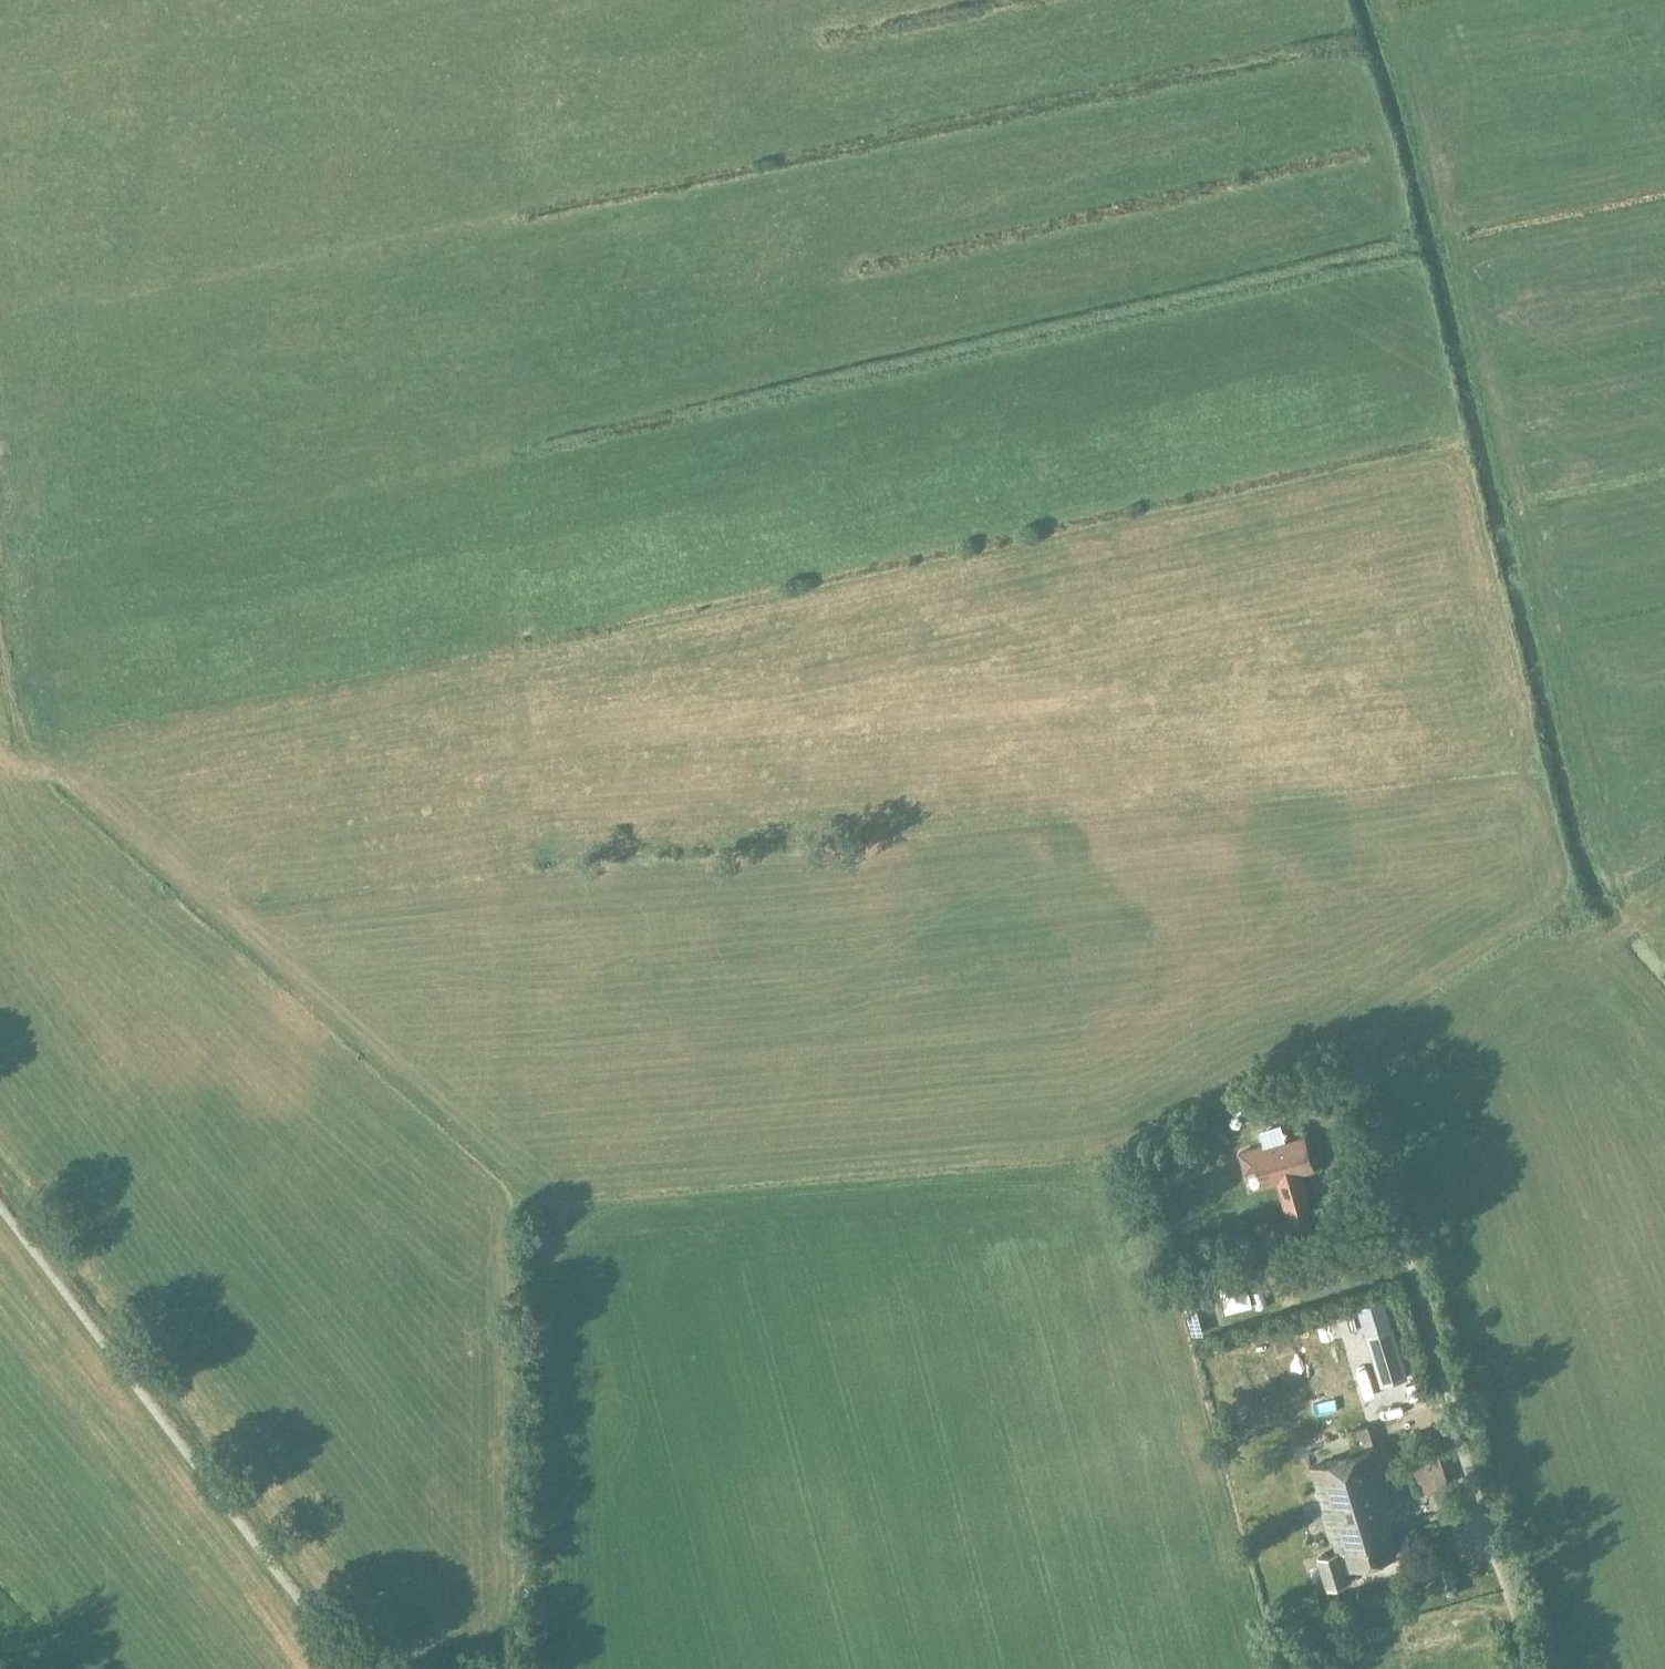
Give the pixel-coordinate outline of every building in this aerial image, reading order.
[(1261,1146),(1239,1153),(1245,1173),(1258,1169),(1264,1187),(1278,1183),(1291,1225),(1315,1217),(1303,1180),(1300,1181),(1297,1173),(1314,1168),(1305,1136),(1262,1148),(1261,1146)] [(1392,1325),(1365,1333),(1381,1384),(1408,1376),(1392,1325)] [(1344,1545),(1351,1567),(1397,1553),(1389,1527),(1398,1524),(1367,1426),(1305,1445),(1336,1547),(1344,1545)] [(1440,1458),(1413,1466),(1420,1494),(1432,1492),(1434,1503),(1451,1498),(1448,1488),(1450,1487),(1440,1458)] [(1340,1551),(1317,1558),(1326,1589),(1349,1582),(1340,1551)]
